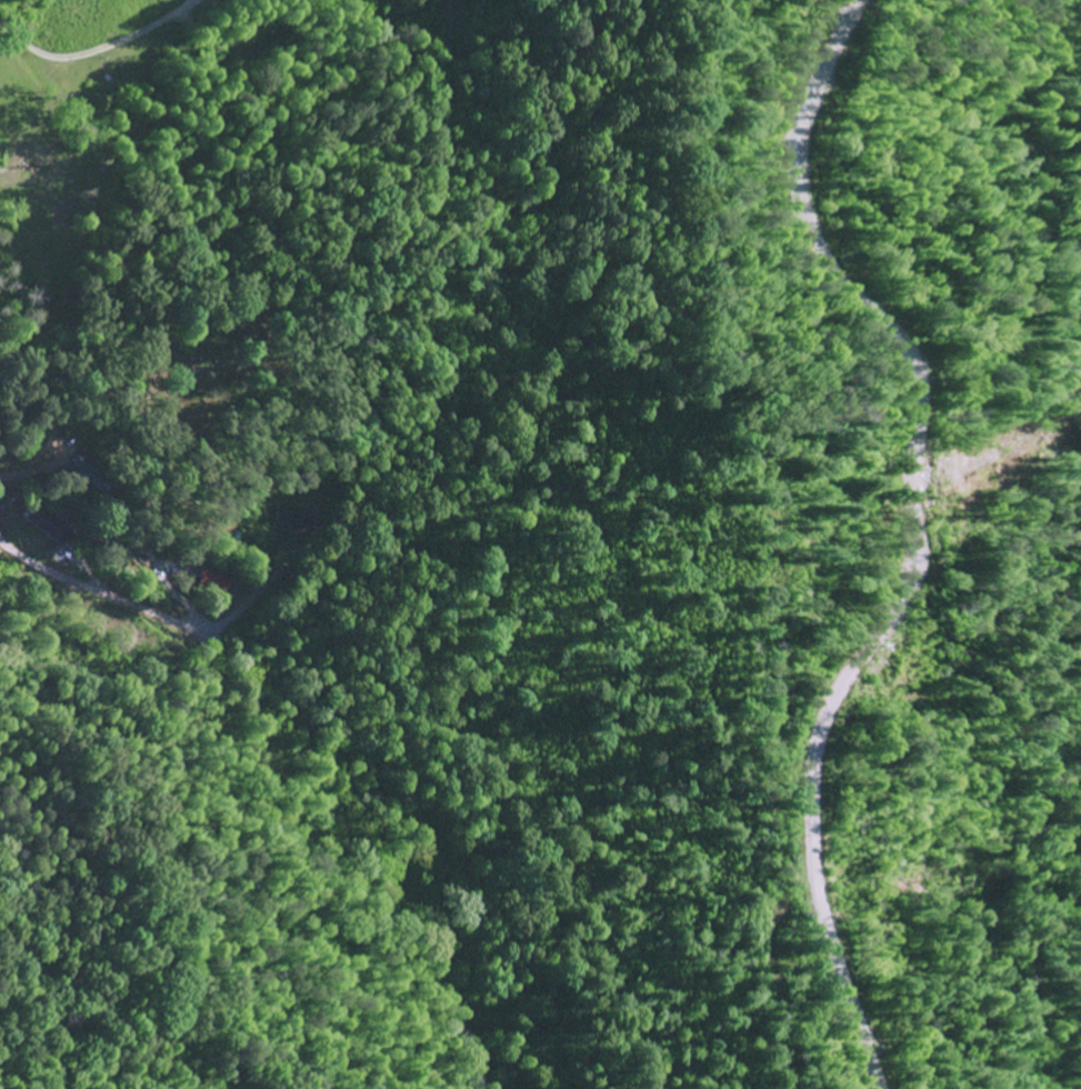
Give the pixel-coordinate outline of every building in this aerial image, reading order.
[(56,546),(68,530),(38,505),(25,521),(56,546)] [(224,598),(230,581),(203,570),(196,586),(224,598)]
